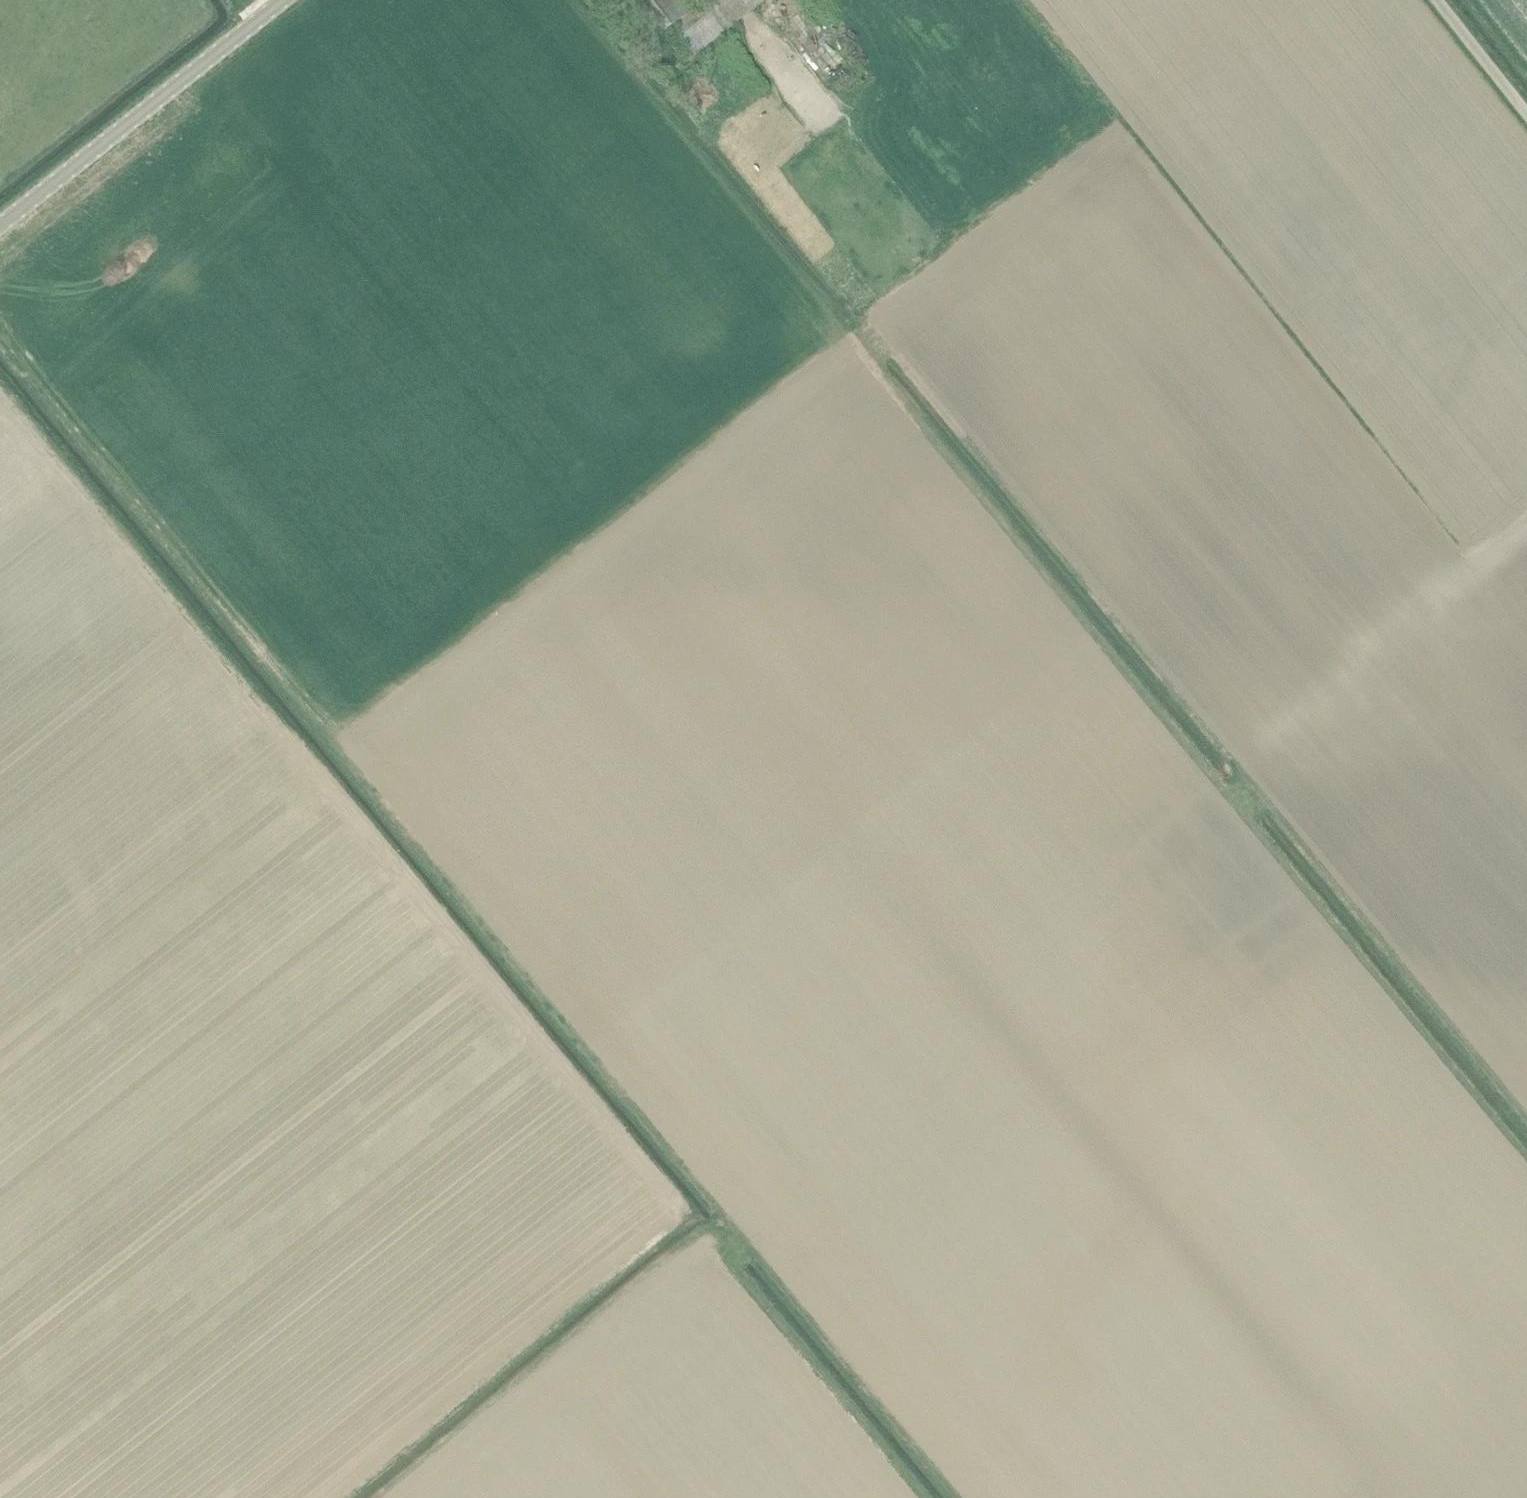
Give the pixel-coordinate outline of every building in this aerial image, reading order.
[(707,3),(692,14),(681,0),(617,0),(653,45),(678,25),(685,38),(682,40),(697,59),(767,4),(764,0),(705,0),(707,3)] [(828,39),(818,46),(828,59),(837,52),(828,39)]
